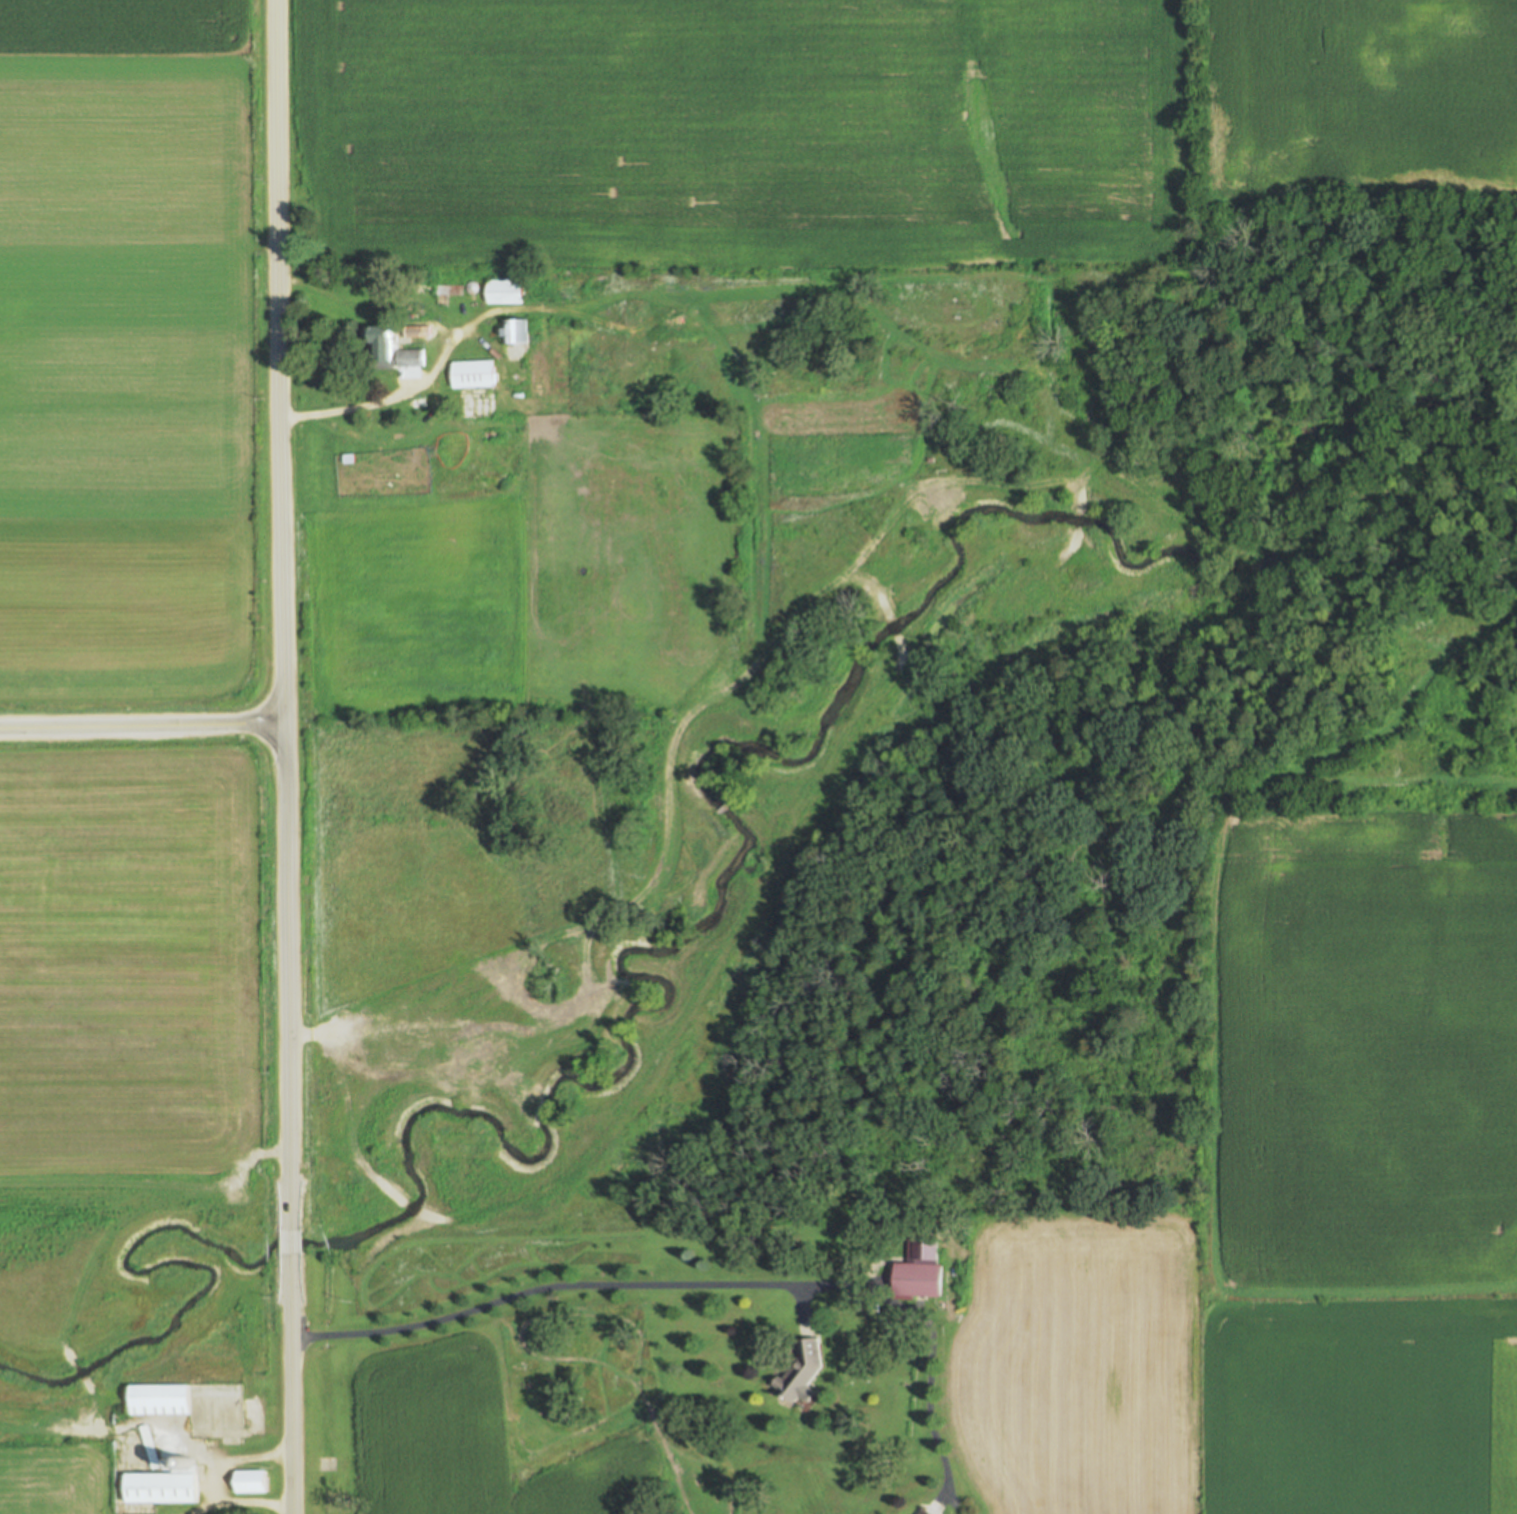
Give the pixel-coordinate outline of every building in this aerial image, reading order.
[(489,280),(489,305),(527,304),(527,280),(489,280)] [(506,320),(507,345),(529,344),(529,320),(506,320)] [(372,327),(372,339),(369,339),(370,367),(396,368),(395,327),(372,327)] [(528,359),(528,348),(507,348),(507,359),(528,359)] [(400,350),(400,367),(426,367),(426,350),(400,350)] [(453,362),(454,389),(499,387),(498,361),(453,362)] [(908,1229),(907,1263),(897,1263),(896,1294),(943,1296),(944,1266),(938,1265),(939,1230),(908,1229)] [(818,1338),(798,1341),(801,1357),(785,1380),(782,1377),(777,1385),(800,1403),(824,1367),(818,1338)] [(131,1384),(131,1415),(191,1416),(192,1385),(131,1384)] [(237,1471),(237,1493),(267,1493),(267,1471),(237,1471)] [(126,1473),(126,1503),(198,1503),(198,1473),(126,1473)] [(931,1507),(928,1510),(921,1504),(913,1513),(940,1513),(931,1507)]
